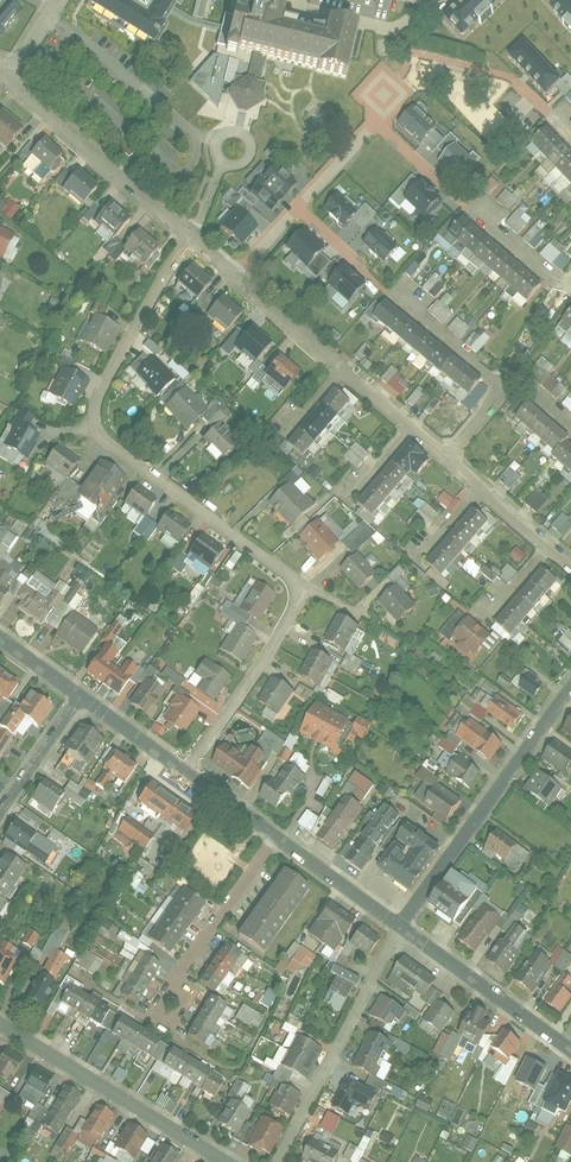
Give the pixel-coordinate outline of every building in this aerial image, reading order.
[(7,0),(0,0),(0,34),(20,10),(7,0)] [(154,47),(166,26),(162,24),(175,3),(179,6),(182,0),(88,0),(85,5),(154,47)] [(240,21),(228,18),(219,57),(213,57),(189,84),(214,108),(245,114),(263,104),(266,86),(260,85),(266,60),(346,80),(359,27),(327,19),(322,40),(280,31),(288,0),(245,0),(240,21)] [(437,20),(461,46),(511,0),(458,0),(437,20)] [(570,37),(570,0),(536,0),(570,37)] [(524,35),(502,55),(545,99),(556,89),(564,98),(570,91),(570,72),(569,70),(563,76),(524,35)] [(415,108),(398,125),(419,146),(436,129),(415,108)] [(0,118),(0,148),(2,150),(17,135),(0,118)] [(570,188),(570,158),(545,133),(530,148),(570,188)] [(456,183),(479,159),(472,152),(467,157),(455,144),(458,141),(451,134),(436,149),(443,156),(436,163),(456,183)] [(60,158),(40,141),(29,155),(49,171),(60,158)] [(267,155),(278,144),(274,141),(264,152),(267,155)] [(14,159),(19,163),(27,155),(22,150),(14,159)] [(271,213),(296,186),(275,167),(271,171),(262,163),(246,181),(255,189),(250,194),(271,213)] [(99,187),(78,170),(61,190),(82,207),(99,187)] [(489,195),(499,183),(491,177),(481,189),(489,195)] [(423,220),(440,202),(420,184),(409,195),(401,187),(389,200),(400,210),(406,204),(423,220)] [(517,188),(511,195),(505,189),(495,200),(508,212),(524,194),(517,188)] [(337,196),(323,211),(344,230),(357,215),(337,196)] [(0,203),(0,212),(9,219),(18,208),(9,201),(5,207),(0,203)] [(106,207),(92,224),(109,237),(123,220),(106,207)] [(504,224),(516,235),(530,219),(518,208),(504,224)] [(237,211),(220,229),(242,249),(258,232),(237,211)] [(541,217),(521,239),(534,250),(548,233),(543,228),(548,222),(541,217)] [(455,241),(527,304),(541,288),(470,225),(455,241)] [(302,229),(284,248),(307,270),(326,251),(302,229)] [(397,249),(375,230),(361,245),(383,264),(397,249)] [(123,251),(140,266),(155,249),(138,234),(123,251)] [(5,258),(13,241),(0,235),(0,255),(5,258)] [(553,239),(539,254),(559,272),(569,260),(558,251),(562,247),(553,239)] [(411,277),(419,266),(413,262),(405,273),(411,277)] [(185,294),(195,303),(211,285),(191,267),(175,286),(185,294)] [(363,286),(345,270),(327,289),(346,305),(363,286)] [(434,299),(444,287),(438,282),(441,278),(435,272),(421,288),(434,299)] [(446,293),(439,302),(445,307),(453,299),(446,293)] [(204,316),(225,334),(240,316),(219,298),(204,316)] [(437,300),(427,311),(442,324),(452,314),(437,300)] [(373,323),(468,399),(483,381),(387,305),(373,323)] [(562,322),(570,330),(570,313),(562,322)] [(112,322),(95,314),(82,342),(97,349),(100,350),(112,322)] [(457,317),(447,328),(459,339),(469,328),(457,317)] [(233,347),(252,365),(269,347),(250,329),(233,347)] [(332,331),(326,336),(333,343),(338,337),(332,331)] [(482,331),(477,336),(473,332),(464,343),(476,354),(490,338),(482,331)] [(147,340),(142,344),(153,356),(158,351),(147,340)] [(363,343),(354,358),(361,363),(371,348),(363,343)] [(178,381),(155,357),(136,374),(159,399),(178,381)] [(527,374),(556,399),(566,389),(549,373),(553,368),(541,357),(527,374)] [(263,378),(282,394),(299,374),(279,358),(263,378)] [(367,369),(370,364),(363,359),(359,364),(367,369)] [(399,397),(409,385),(390,367),(379,379),(399,397)] [(83,379),(63,369),(50,398),(69,407),(83,379)] [(417,386),(406,402),(414,407),(425,391),(417,386)] [(348,402),(334,390),(283,448),(297,460),(348,402)] [(165,408),(187,431),(205,413),(183,391),(165,408)] [(561,404),(570,413),(570,393),(561,404)] [(429,415),(439,402),(434,398),(424,411),(429,415)] [(510,419),(554,456),(566,441),(569,439),(525,401),(510,419)] [(30,416),(19,410),(10,429),(15,431),(6,450),(20,457),(32,431),(24,427),(30,416)] [(203,439),(220,459),(233,448),(215,428),(203,439)] [(570,475),(570,445),(566,441),(554,456),(552,459),(570,475)] [(355,442),(342,457),(355,469),(369,454),(355,442)] [(406,446),(356,505),(370,517),(420,458),(406,446)] [(46,463),(66,477),(75,463),(54,450),(46,463)] [(121,478),(100,463),(78,493),(90,503),(99,509),(121,478)] [(509,491),(521,478),(508,467),(497,481),(509,491)] [(65,482),(53,496),(61,502),(72,488),(65,482)] [(270,504),(291,527),(311,508),(291,485),(270,504)] [(126,503),(147,517),(156,504),(135,490),(126,503)] [(436,500),(451,514),(460,504),(444,490),(436,500)] [(535,490),(524,503),(536,513),(547,501),(535,490)] [(48,520),(53,526),(73,511),(81,522),(91,514),(78,497),(48,520)] [(427,527),(438,515),(419,497),(412,504),(418,510),(414,514),(427,527)] [(330,513),(340,505),(334,498),(324,506),(330,513)] [(470,509),(427,564),(444,577),(487,522),(470,509)] [(156,528),(178,543),(188,528),(166,513),(156,528)] [(561,539),(570,527),(570,523),(561,514),(548,529),(561,539)] [(87,519),(81,529),(89,534),(96,524),(87,519)] [(299,535),(320,560),(338,545),(317,520),(299,535)] [(11,525),(2,522),(0,529),(0,530),(9,532),(11,525)] [(211,568),(224,548),(202,534),(190,554),(211,568)] [(528,556),(519,548),(512,555),(521,563),(528,556)] [(230,570),(241,555),(235,551),(224,566),(230,570)] [(342,568),(360,592),(374,581),(355,558),(342,568)] [(77,564),(72,572),(84,581),(90,572),(77,564)] [(497,578),(506,585),(516,573),(507,565),(497,578)] [(483,566),(479,573),(493,583),(501,572),(493,567),(490,571),(483,566)] [(543,568),(496,622),(512,636),(559,582),(543,568)] [(9,577),(0,571),(0,590),(9,577)] [(28,604),(22,612),(48,630),(79,586),(66,577),(58,589),(35,572),(17,597),(28,604)] [(212,577),(209,582),(218,587),(221,582),(212,577)] [(253,582),(237,607),(256,620),(272,595),(253,582)] [(396,586),(379,601),(399,623),(416,608),(396,586)] [(9,597),(0,590),(0,609),(9,597)] [(55,635),(79,652),(94,631),(69,614),(55,635)] [(339,615),(326,638),(345,650),(358,627),(339,615)] [(468,617),(453,639),(477,655),(492,633),(468,617)] [(237,623),(220,650),(238,662),(256,635),(237,623)] [(570,652),(570,631),(561,624),(551,638),(570,652)] [(100,635),(80,663),(115,687),(132,662),(121,655),(115,664),(104,657),(113,644),(100,635)] [(316,681),(331,656),(310,644),(296,670),(316,681)] [(193,666),(200,671),(192,681),(210,694),(227,670),(203,652),(193,666)] [(167,675),(149,665),(124,697),(141,710),(167,675)] [(4,737),(13,743),(24,727),(30,731),(49,703),(26,688),(18,701),(8,694),(16,682),(0,671),(0,743),(4,737)] [(530,672),(518,687),(534,699),(543,688),(537,683),(540,679),(530,672)] [(505,687),(510,682),(502,673),(497,678),(505,687)] [(272,676),(270,676),(257,693),(272,704),(285,686),(272,676)] [(297,684),(294,694),(309,700),(312,689),(297,684)] [(326,689),(322,697),(340,706),(344,697),(326,689)] [(196,706),(179,692),(163,712),(180,726),(196,706)] [(511,729),(523,713),(498,694),(486,710),(511,729)] [(346,718),(314,696),(297,722),(328,743),(346,718)] [(570,734),(570,712),(561,726),(570,734)] [(361,739),(370,723),(357,716),(344,739),(352,743),(356,736),(361,739)] [(104,736),(82,721),(50,768),(71,783),(104,736)] [(160,736),(164,729),(154,723),(150,729),(160,736)] [(502,742),(476,723),(464,739),(490,758),(502,742)] [(570,758),(570,749),(554,736),(540,755),(562,771),(570,758)] [(451,754),(456,746),(441,737),(436,745),(451,754)] [(216,740),(203,759),(241,786),(263,754),(246,742),(237,755),(216,740)] [(140,765),(116,747),(104,764),(128,782),(140,765)] [(437,763),(446,767),(451,754),(442,751),(437,763)] [(299,766),(286,757),(268,782),(263,779),(255,791),(268,800),(272,794),(277,797),(299,766)] [(482,771),(464,757),(451,773),(468,787),(478,775),(482,771)] [(541,764),(529,782),(551,797),(563,779),(556,774),(541,764)] [(324,776),(315,793),(322,797),(331,779),(324,776)] [(144,777),(131,795),(183,831),(195,814),(144,777)] [(64,793),(41,778),(29,795),(52,811),(64,793)] [(456,802),(433,786),(421,802),(444,819),(456,802)] [(362,803),(343,789),(324,815),(300,797),(291,809),(316,828),(314,831),(331,844),(362,803)] [(407,893),(440,847),(413,828),(404,842),(389,831),(399,817),(379,803),(344,855),(362,869),(373,853),(389,863),(381,874),(407,893)] [(18,817),(6,835),(41,858),(53,840),(18,817)] [(144,835),(119,818),(110,833),(134,850),(144,835)] [(521,843),(502,829),(489,847),(508,861),(521,843)] [(29,869),(12,858),(2,873),(0,872),(0,897),(7,902),(29,869)] [(306,888),(276,867),(231,931),(261,952),(306,888)] [(138,882),(142,877),(135,871),(125,884),(141,896),(146,889),(138,882)] [(472,889),(448,871),(427,901),(451,918),(472,889)] [(466,882),(482,892),(486,886),(470,876),(466,882)] [(143,935),(162,948),(196,902),(177,888),(143,935)] [(496,914),(477,899),(455,927),(474,942),(496,914)] [(348,922),(319,901),(299,929),(328,950),(348,922)] [(519,904),(508,917),(516,923),(526,910),(519,904)] [(380,936),(358,920),(345,939),(367,954),(380,936)] [(29,931),(23,944),(31,949),(38,936),(29,931)] [(521,946),(500,931),(482,957),(502,972),(521,946)] [(74,943),(59,933),(22,994),(38,1004),(74,943)] [(125,957),(133,938),(119,933),(117,937),(125,940),(119,955),(125,957)] [(228,937),(197,981),(213,992),(244,948),(228,937)] [(299,970),(309,955),(288,940),(278,955),(299,970)] [(5,941),(0,948),(0,982),(21,952),(5,941)] [(535,951),(562,972),(570,960),(570,957),(557,946),(550,955),(539,946),(535,951)] [(80,948),(73,961),(94,973),(101,960),(80,948)] [(158,959),(141,948),(115,992),(132,1002),(158,959)] [(423,997),(436,977),(401,954),(380,987),(398,999),(406,986),(423,997)] [(546,971),(530,959),(515,980),(531,992),(546,971)] [(334,1001),(349,978),(333,967),(318,990),(334,1001)] [(107,1004),(67,978),(56,995),(96,1021),(107,1004)] [(559,982),(546,999),(560,1010),(570,996),(570,991),(559,982)] [(265,990),(263,995),(256,992),(252,1001),(268,1009),(275,995),(265,990)] [(229,1003),(213,992),(186,1032),(202,1043),(229,1003)] [(382,1023),(394,1005),(376,994),(364,1012),(382,1023)] [(452,1013),(436,1000),(420,1021),(436,1033),(452,1013)] [(234,1016),(256,1029),(264,1016),(242,1003),(234,1016)] [(151,1055),(161,1038),(118,1010),(107,1027),(151,1055)] [(492,1023),(467,1010),(455,1031),(480,1045),(492,1023)] [(374,1073),(392,1040),(368,1026),(349,1060),(374,1073)] [(298,1075),(315,1042),(295,1031),(278,1064),(298,1075)] [(523,1044),(507,1031),(492,1049),(507,1062),(523,1044)] [(225,1078),(170,1044),(159,1062),(214,1096),(225,1078)] [(3,1046),(0,1051),(0,1075),(9,1081),(23,1060),(3,1046)] [(549,1062),(534,1049),(516,1070),(531,1083),(549,1062)] [(35,1106),(53,1077),(35,1066),(17,1094),(35,1106)] [(372,1091),(340,1073),(325,1100),(337,1107),(344,1096),(363,1106),(372,1091)] [(563,1073),(544,1095),(559,1108),(570,1094),(570,1080),(563,1073)] [(81,1095),(62,1084),(41,1120),(60,1131),(81,1095)] [(294,1093),(277,1085),(268,1103),(285,1112),(294,1093)] [(8,1110),(16,1098),(0,1088),(0,1105),(8,1110)] [(160,1093),(154,1104),(170,1113),(176,1103),(160,1093)] [(414,1107),(428,1112),(432,1101),(418,1095),(414,1107)] [(245,1103),(227,1096),(218,1121),(235,1128),(245,1103)] [(436,1115),(448,1121),(455,1105),(443,1099),(436,1115)] [(113,1112),(94,1100),(80,1123),(100,1135),(113,1112)] [(459,1124),(463,1110),(457,1108),(453,1122),(459,1124)] [(543,1125),(547,1119),(535,1111),(531,1117),(543,1125)] [(275,1123),(259,1115),(248,1139),(264,1146),(275,1123)] [(522,1133),(531,1137),(537,1125),(528,1121),(522,1133)] [(145,1133),(128,1123),(115,1144),(133,1154),(145,1133)] [(553,1143),(570,1152),(570,1151),(570,1129),(563,1125),(553,1143)] [(65,1127),(58,1139),(63,1142),(70,1130),(65,1127)] [(373,1133),(366,1129),(357,1148),(348,1143),(341,1157),(352,1161),(358,1161),(373,1133)] [(389,1145),(393,1135),(382,1130),(378,1140),(389,1145)] [(461,1147),(472,1152),(477,1140),(466,1135),(461,1147)] [(301,1155),(313,1161),(333,1161),(338,1154),(310,1138),(301,1155)] [(163,1143),(149,1161),(176,1161),(180,1156),(163,1143)] [(78,1158),(86,1161),(113,1161),(86,1145),(78,1158)]
